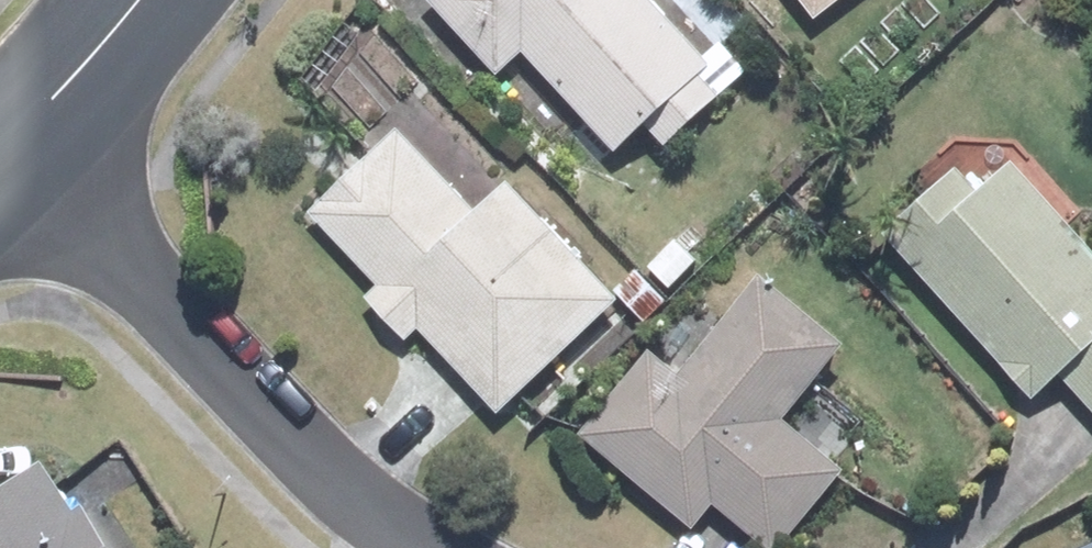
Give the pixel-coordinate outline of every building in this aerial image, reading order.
[(504,81),(532,55),(595,125),(581,137),(612,172),(656,132),(673,152),(739,93),(656,0),(432,0),(504,81)] [(817,22),(846,0),(799,0),(817,22)] [(626,305),(613,290),(516,181),(478,215),(407,135),(318,214),(384,288),(374,297),(416,344),(427,334),(500,417),(626,305)] [(890,246),(1037,404),(1061,382),(1091,415),(1091,212),(1034,149),(984,196),(965,176),(890,246)] [(583,436),(700,533),(719,509),(766,547),(784,547),(843,477),(786,429),(854,348),(765,275),(722,327),(705,314),(668,359),(655,349),(583,436)] [(55,463),(5,498),(0,490),(0,547),(115,547),(55,463)] [(1067,547),(1091,547),(1091,537),(1067,547)]
